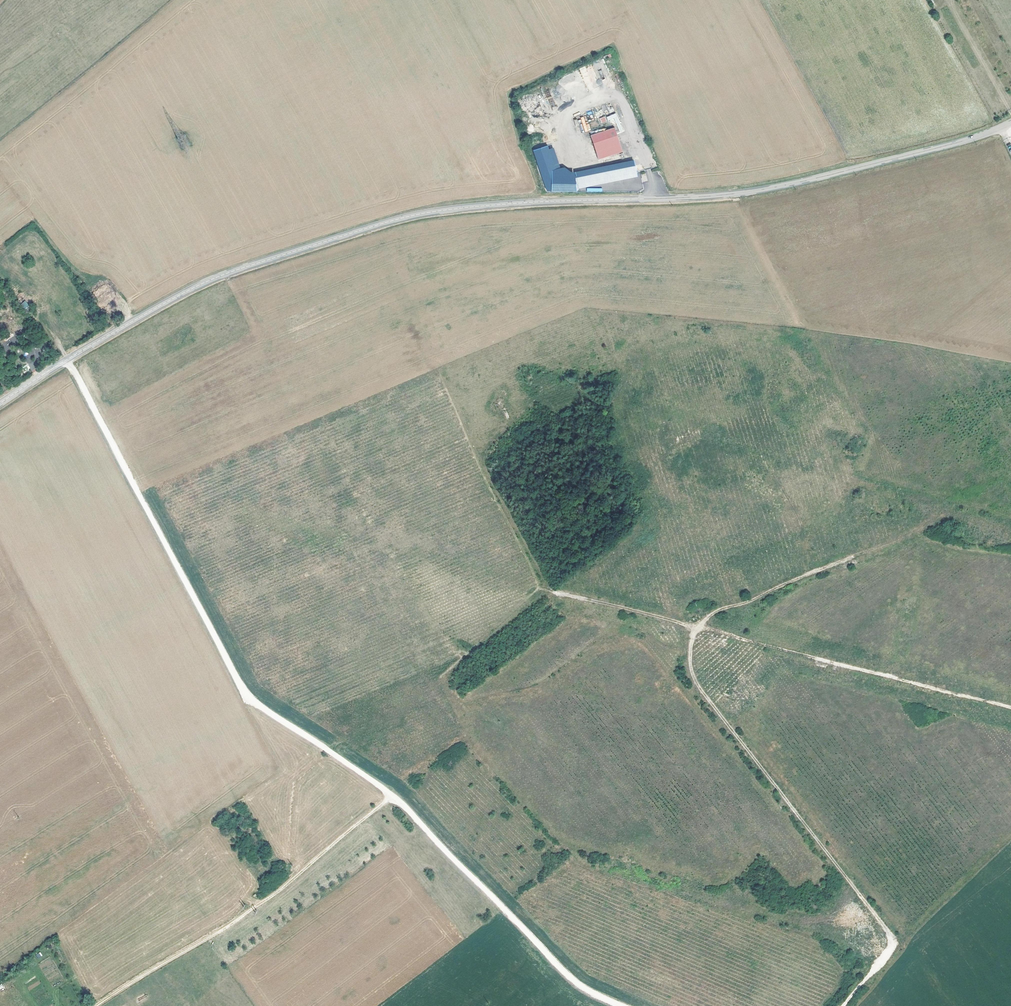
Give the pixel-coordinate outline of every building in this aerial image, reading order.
[(586,66),(581,67),(586,91),(592,89),(586,66)] [(551,95),(549,90),(545,92),(543,86),(540,87),(544,98),(551,95)] [(607,115),(609,119),(615,116),(620,131),(624,130),(617,111),(607,115)] [(600,159),(624,149),(615,127),(591,136),(600,159)] [(513,135),(517,145),(525,141),(521,132),(513,135)] [(560,168),(552,144),(532,151),(546,192),(577,192),(579,189),(638,177),(634,160),(573,172),(565,167),(560,168)] [(20,305),(25,309),(29,305),(25,301),(20,305)]
